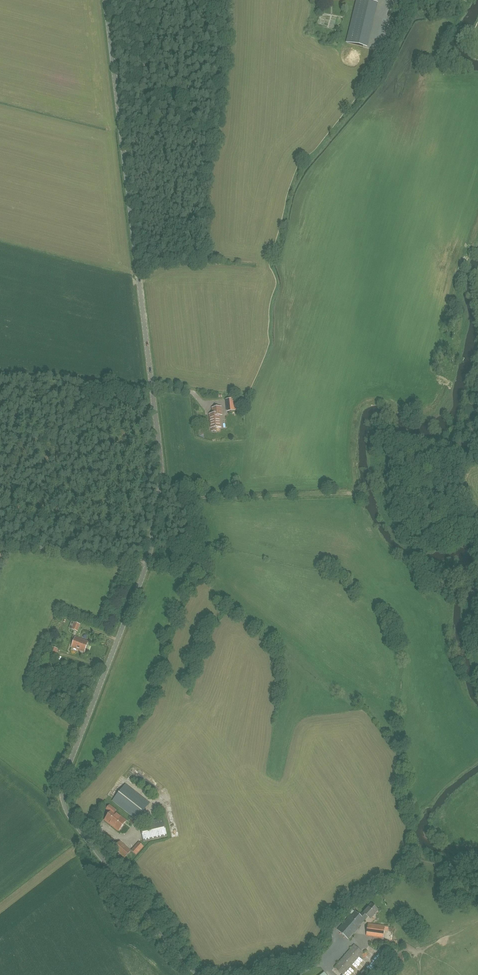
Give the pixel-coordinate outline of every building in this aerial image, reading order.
[(348,43),(370,47),(379,2),(367,0),(356,0),(348,43)] [(236,399),(229,399),(226,400),(227,412),(237,411),(236,399)] [(216,431),(216,427),(220,427),(219,415),(222,415),(221,407),(212,408),(213,414),(210,414),(211,428),(212,432),(216,431)] [(78,632),(81,624),(74,622),(72,629),(78,632)] [(88,642),(75,637),(72,647),(85,652),(88,642)] [(48,649),(50,650),(48,656),(55,658),(58,649),(51,646),(52,645),(50,645),(48,649)] [(150,803),(126,784),(112,801),(136,820),(150,803)] [(106,809),(111,813),(105,820),(118,830),(126,821),(113,810),(114,809),(109,805),(106,809)] [(143,840),(167,835),(163,818),(147,821),(149,827),(141,829),(143,840)] [(114,848),(125,858),(131,851),(120,841),(114,848)] [(139,843),(132,850),(136,855),(143,847),(139,843)] [(348,939),(365,920),(364,920),(368,916),(370,918),(378,910),(371,903),(363,912),(360,916),(354,911),(338,930),(348,939)] [(388,927),(385,926),(368,924),(367,935),(383,937),(384,930),(388,931),(388,927)] [(354,945),(334,967),(343,974),(363,952),(354,945)]
